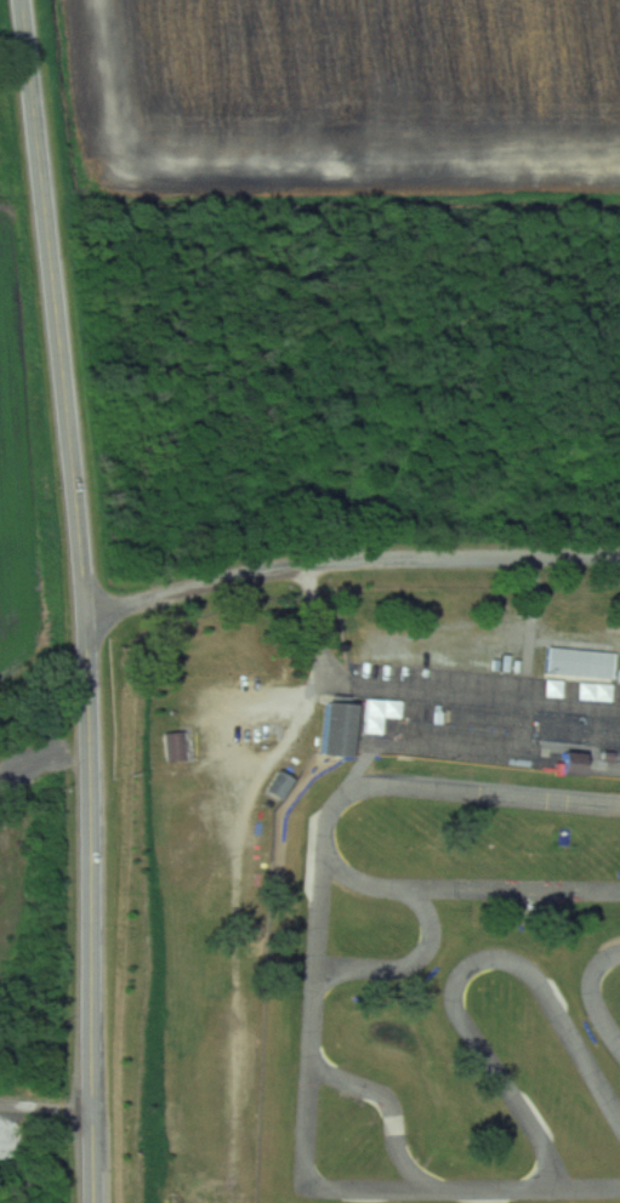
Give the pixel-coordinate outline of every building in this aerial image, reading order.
[(545,676),(612,679),(613,650),(547,647),(545,676)] [(611,700),(612,682),(544,679),(543,697),(611,700)] [(365,697),(383,699),(381,734),(363,732),(365,697)] [(319,701),(349,703),(346,756),(315,753),(319,701)] [(534,725),(553,725),(552,745),(533,743),(534,725)] [(163,760),(182,760),(182,731),(162,732),(163,760)] [(559,749),(580,752),(579,775),(557,774),(559,749)] [(290,778),(274,770),(263,791),(279,799),(290,778)] [(558,825),(571,826),(570,843),(557,842),(558,825)]
